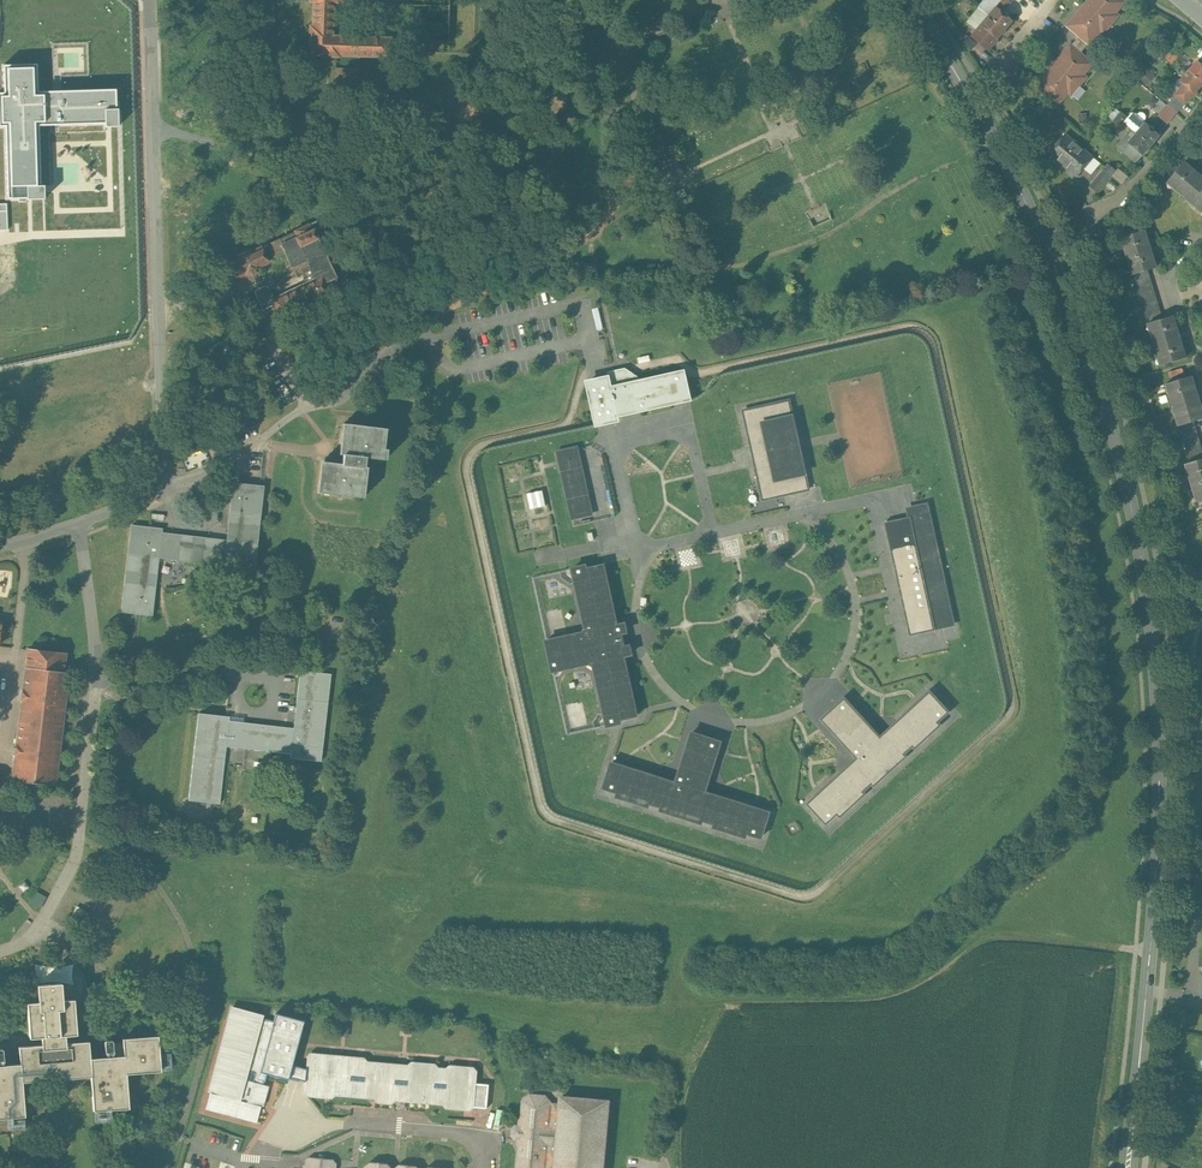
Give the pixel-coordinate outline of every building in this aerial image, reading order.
[(309,1),(311,1),(311,26),(306,26),(305,55),(321,56),(321,57),(334,58),(336,58),(336,56),(389,57),(389,41),(389,37),(332,36),(333,3),(342,3),(343,0),(309,0),(309,1)] [(1068,22),(1092,42),(1129,0),(1087,0),(1068,22)] [(999,3),(986,17),(1003,32),(1016,18),(999,3)] [(990,47),(1003,32),(986,17),(973,31),(990,47)] [(1071,40),(1033,85),(1058,106),(1097,61),(1071,40)] [(1186,70),(1201,83),(1201,58),(1198,55),(1186,70)] [(3,65),(4,92),(0,92),(0,128),(5,128),(6,199),(40,199),(39,126),(115,124),(114,90),(38,91),(37,64),(3,65)] [(1148,66),(1139,77),(1147,84),(1156,74),(1148,66)] [(1201,87),(1201,83),(1186,70),(1172,85),(1190,100),(1201,87)] [(1145,117),(1137,127),(1154,142),(1162,132),(1145,117)] [(1146,151),(1154,142),(1137,127),(1129,136),(1146,151)] [(1048,149),(1078,175),(1096,155),(1065,128),(1048,149)] [(1201,204),(1201,171),(1185,156),(1169,176),(1201,204)] [(1123,183),(1129,176),(1110,162),(1091,187),(1099,194),(1113,176),(1123,183)] [(684,189),(671,195),(674,201),(687,195),(684,189)] [(341,288),(314,232),(321,229),(316,220),(252,252),(250,249),(235,256),(236,259),(228,263),(235,279),(246,274),(247,277),(256,273),(257,267),(268,263),(266,258),(270,256),(282,260),(289,257),(293,265),(296,263),(306,283),(273,299),(266,285),(253,292),(262,311),(274,305),(280,317),(341,288)] [(1132,271),(1156,263),(1145,225),(1120,233),(1132,271)] [(1160,362),(1187,354),(1174,310),(1146,318),(1160,362)] [(82,367),(85,381),(97,379),(94,365),(82,367)] [(635,376),(623,368),(609,371),(606,374),(615,415),(688,399),(682,370),(636,380),(635,376)] [(49,384),(49,371),(28,371),(28,384),(49,384)] [(1165,379),(1178,422),(1201,414),(1201,403),(1192,371),(1165,379)] [(595,377),(584,379),(594,425),(606,422),(616,420),(615,415),(606,374),(595,377)] [(789,401),(743,411),(763,499),(808,489),(789,401)] [(386,428),(346,424),(341,464),(324,462),(320,493),(360,498),(365,458),(382,460),(383,448),(385,430),(386,430),(386,428)] [(577,448),(557,452),(572,518),(591,514),(577,448)] [(1186,458),(1198,496),(1201,495),(1201,453),(1186,458)] [(162,528),(131,525),(121,612),(152,615),(158,558),(223,565),(223,570),(254,573),(264,486),(233,482),(226,540),(162,532),(162,528)] [(543,490),(527,492),(529,508),(545,506),(543,490)] [(953,624),(929,514),(928,514),(926,505),(913,508),(915,517),(916,517),(916,518),(909,519),(909,518),(886,523),(911,634),(953,624)] [(604,565),(586,569),(585,565),(572,568),(586,629),(584,633),(546,641),(553,671),(590,663),(594,665),(607,726),(620,723),(619,719),(637,715),(625,661),(624,662),(622,656),(631,654),(629,646),(621,648),(620,644),(623,643),(622,636),(618,637),(618,634),(626,632),(624,624),(616,625),(614,620),(616,619),(604,565)] [(64,652),(25,648),(10,781),(55,786),(67,672),(62,672),(64,652)] [(229,717),(198,713),(188,800),(219,803),(225,746),(290,753),(290,757),(321,761),(330,674),(300,670),(293,728),(228,721),(229,717)] [(886,736),(882,739),(844,699),(822,719),(860,760),(856,763),(854,762),(808,804),(826,823),(837,813),(840,816),(864,794),(862,791),(872,782),(874,785),(905,756),(903,754),(913,745),(915,747),(939,725),(937,722),(948,712),(930,692),(884,734),(886,736)] [(692,733),(675,785),(670,784),(671,781),(611,763),(603,788),(618,792),(617,796),(648,806),(649,803),(662,807),(661,810),(701,823),(702,820),(715,824),(714,827),(745,837),(746,833),(761,838),(769,812),(710,794),(709,796),(704,794),(720,742),(692,733)] [(40,907),(45,895),(35,891),(30,903),(40,907)] [(55,983),(55,978),(48,979),(49,983),(37,984),(38,1002),(27,1003),(29,1038),(41,1037),(42,1045),(19,1047),(20,1064),(2,1065),(2,1063),(4,1062),(4,1061),(3,1050),(2,1049),(1,1049),(0,1049),(0,1118),(25,1116),(22,1082),(91,1076),(93,1111),(129,1108),(126,1074),(161,1071),(160,1060),(163,1060),(165,1058),(165,1053),(159,1054),(158,1036),(122,1038),(123,1042),(113,1043),(113,1042),(113,1041),(112,1040),(111,1040),(106,1040),(105,1041),(105,1042),(105,1053),(106,1054),(108,1055),(108,1057),(90,1058),(88,1041),(65,1043),(65,1035),(76,1034),(74,1008),(75,1008),(82,998),(84,986),(80,974),(72,965),(69,968),(67,971),(66,973),(65,975),(64,978),(63,983),(55,983)] [(262,1009),(229,1001),(206,1087),(209,1088),(260,1103),(263,1104),(268,1082),(244,1077),(262,1009)] [(301,1013),(273,1006),(258,1064),(285,1071),(288,1060),(301,1013)] [(474,1068),(450,1065),(446,1068),(439,1068),(436,1064),(412,1062),(408,1065),(366,1061),(363,1058),(311,1053),(307,1056),(306,1070),(308,1072),(307,1077),(305,1079),(304,1092),(307,1096),(331,1098),(334,1095),(375,1098),(378,1102),(392,1103),(395,1100),(443,1104),(446,1108),(470,1110),(474,1107),(475,1093),(473,1091),(473,1086),(476,1085),(476,1083),(477,1071),(474,1068)] [(285,1071),(302,1076),(305,1065),(288,1060),(285,1071)] [(489,1084),(476,1083),(476,1085),(473,1086),(473,1091),(475,1093),(474,1107),(487,1108),(489,1084)] [(209,1088),(205,1105),(256,1120),(260,1103),(209,1088)] [(530,1095),(524,1100),(523,1118),(519,1121),(519,1127),(516,1127),(514,1129),(513,1135),(515,1137),(518,1138),(517,1144),(520,1147),(518,1167),(555,1167),(561,1105),(551,1104),(545,1096),(530,1095)] [(562,1097),(561,1105),(555,1167),(602,1167),(607,1101),(562,1097)] [(58,1149),(50,1154),(50,1162),(57,1166),(64,1162),(64,1153),(67,1147),(62,1144),(58,1149)] [(335,1164),(331,1159),(310,1157),(305,1161),(304,1167),(335,1167),(335,1164)]
